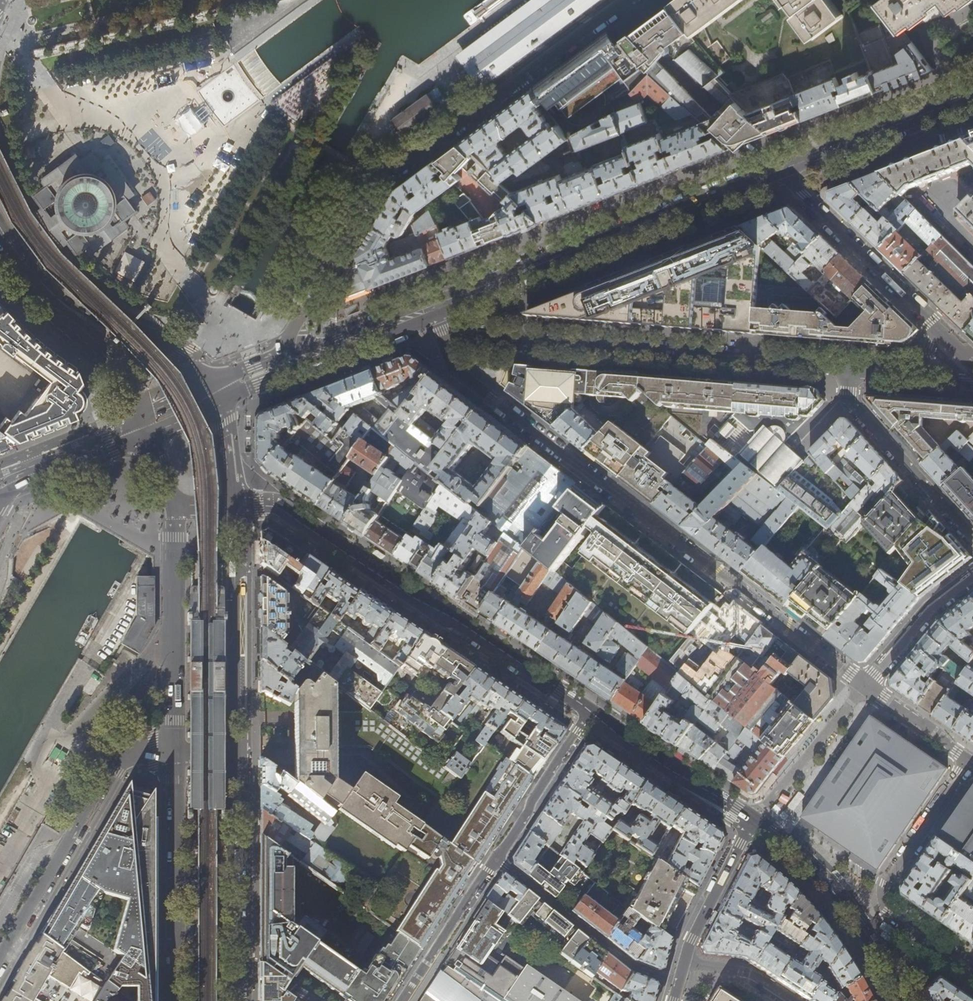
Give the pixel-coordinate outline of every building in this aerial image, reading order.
[(216,7),(219,18),(222,29),(225,37),(231,49),(233,54),(307,0),(248,0),(216,7)] [(602,0),(549,0),(464,63),(481,87),(480,88),(481,89),(602,0)] [(668,7),(692,36),(741,0),(678,0),(668,7)] [(800,12),(796,16),(813,40),(844,16),(832,0),(791,0),(800,12)] [(882,3),(902,29),(911,22),(914,20),(918,25),(972,4),(972,0),(886,0),(882,3)] [(722,71),(692,36),(668,7),(654,18),(647,22),(635,31),(631,34),(657,62),(661,60),(673,51),(707,85),(715,78),(722,71)] [(907,35),(903,30),(888,36),(884,25),(859,34),(869,60),(880,90),(890,86),(926,72),(932,69),(924,58),(907,35)] [(649,74),(624,40),(618,44),(615,39),(612,35),(610,32),(532,89),(542,103),(543,102),(554,116),(557,114),(554,111),(559,107),(569,120),(626,77),(635,89),(648,75),(649,74)] [(673,83),(654,65),(657,62),(631,34),(624,40),(649,74),(648,75),(666,90),(673,83)] [(362,37),(361,36),(271,104),(283,115),(289,121),(288,123),(286,126),(282,123),(273,117),(259,143),(244,168),(229,194),(214,220),(199,246),(189,263),(194,270),(196,272),(203,280),(209,288),(207,291),(207,293),(208,296),(210,297),(213,298),(216,297),(217,294),(219,291),(308,136),(310,133),(349,66),(359,47),(355,45),(362,37)] [(880,90),(869,60),(835,74),(836,77),(846,103),(863,96),(880,90)] [(804,119),(794,93),(788,78),(787,77),(784,73),(765,80),(730,94),(743,107),(743,108),(748,112),(770,132),(774,131),(787,126),(804,119)] [(683,105),(666,90),(648,75),(635,89),(631,93),(634,97),(640,103),(650,93),(678,119),(692,114),(683,105)] [(223,123),(252,103),(241,87),(233,93),(229,86),(232,83),(227,76),(205,91),(211,99),(208,101),(223,123)] [(846,103),(836,77),(794,93),(804,119),(825,111),(846,103)] [(748,112),(743,108),(743,107),(730,94),(715,78),(707,85),(727,105),(716,115),(711,120),(690,99),(683,105),(692,114),(693,114),(702,123),(712,132),(716,136),(728,148),(744,142),(770,132),(748,112)] [(690,99),(673,83),(666,90),(683,105),(690,99)] [(395,119),(406,134),(427,119),(449,103),(438,87),(395,119)] [(542,103),(532,89),(491,120),(459,143),(479,161),(501,182),(519,169),(522,173),(568,139),(542,103)] [(612,105),(634,97),(631,93),(611,101),(612,105)] [(648,123),(641,103),(615,113),(622,132),(623,132),(648,123)] [(623,132),(622,132),(615,113),(615,112),(604,118),(606,124),(603,125),(602,123),(599,124),(600,126),(596,128),(594,123),(568,139),(574,152),(623,133),(623,132)] [(728,148),(716,136),(706,140),(703,134),(709,132),(712,132),(702,123),(679,131),(678,128),(675,129),(676,132),(662,137),(666,147),(669,155),(675,169),(679,168),(728,148)] [(666,147),(662,137),(661,133),(628,145),(633,159),(639,157),(642,165),(636,168),(642,182),(658,176),(675,169),(669,155),(662,157),(659,149),(666,147)] [(633,159),(628,145),(625,138),(622,139),(623,142),(622,143),(624,149),(626,149),(627,152),(596,164),(596,165),(608,195),(619,191),(642,182),(636,168),(633,159)] [(880,173),(902,195),(908,189),(918,185),(919,186),(920,187),(921,187),(922,187),(923,186),(923,185),(923,184),(923,183),(972,165),(972,166),(972,150),(967,144),(964,141),(925,156),(880,173)] [(469,172),(479,161),(459,143),(447,152),(433,162),(433,163),(455,183),(463,178),(457,172),(463,167),(469,172)] [(67,243),(76,254),(90,244),(93,248),(92,249),(93,251),(95,250),(94,249),(97,247),(98,248),(99,246),(99,245),(102,243),(102,244),(104,243),(103,242),(106,240),(107,241),(109,240),(108,239),(111,237),(111,238),(113,236),(112,235),(115,233),(116,234),(118,233),(117,232),(120,230),(121,231),(122,230),(121,228),(124,227),(125,228),(127,226),(125,224),(124,225),(121,221),(135,211),(127,200),(133,196),(106,159),(100,164),(91,152),(78,162),(75,158),(76,157),(75,155),(73,156),(74,157),(71,159),(70,158),(68,160),(69,161),(66,163),(66,162),(64,163),(65,164),(62,166),(61,165),(59,167),(60,167),(57,170),(56,169),(55,170),(56,171),(53,173),(52,172),(50,173),(51,174),(48,176),(47,175),(46,177),(46,178),(43,180),(43,179),(41,180),(42,182),(43,181),(46,186),(33,195),(42,208),(36,212),(61,247),(67,243)] [(608,195),(596,165),(584,170),(580,160),(574,162),(574,161),(565,164),(569,176),(561,179),(574,209),(578,207),(608,195)] [(501,182),(479,161),(469,172),(494,196),(498,192),(505,199),(512,192),(507,188),(501,182)] [(453,185),(454,184),(455,183),(433,163),(398,189),(394,194),(405,204),(408,207),(415,213),(453,185)] [(146,172),(134,179),(141,191),(153,184),(146,172)] [(865,179),(851,184),(867,200),(872,205),(878,211),(886,219),(898,231),(905,224),(902,221),(908,215),(911,218),(918,211),(902,195),(880,173),(865,179)] [(561,179),(559,174),(516,191),(514,185),(507,188),(512,192),(539,218),(541,222),(546,219),(574,209),(561,179)] [(464,192),(455,183),(454,184),(453,185),(463,193),(464,192)] [(853,224),(866,211),(861,206),(867,200),(851,184),(839,189),(829,193),(828,200),(844,216),(853,224)] [(142,197),(149,205),(156,199),(149,191),(142,197)] [(511,233),(502,211),(499,212),(496,216),(486,220),(472,201),(473,200),(464,192),(463,193),(454,200),(461,209),(470,220),(471,221),(473,221),(483,244),(499,238),(511,233)] [(539,218),(512,192),(505,199),(506,199),(509,202),(506,204),(507,206),(501,208),(502,211),(511,233),(513,232),(541,222),(539,218)] [(408,207),(402,217),(398,215),(405,204),(394,194),(337,293),(342,299),(391,280),(430,265),(418,233),(392,244),(397,235),(399,235),(403,234),(415,213),(408,207)] [(972,196),(964,203),(965,204),(960,209),(960,215),(972,228),(972,198),(972,196)] [(898,231),(886,219),(882,224),(880,221),(878,222),(872,216),(878,211),(872,205),(866,211),(853,224),(867,238),(880,250),(897,232),(898,231)] [(806,255),(823,237),(814,229),(792,208),(782,211),(766,218),(806,255)] [(451,257),(440,231),(440,230),(435,232),(432,225),(437,223),(433,214),(430,210),(420,218),(421,218),(415,223),(418,233),(430,265),(449,257),(451,257)] [(308,230),(318,213),(314,211),(307,224),(309,225),(307,229),(308,230)] [(943,236),(918,211),(911,218),(907,222),(932,247),(943,236)] [(788,273),(806,255),(766,218),(754,222),(740,228),(761,247),(788,273)] [(483,244),(473,221),(471,221),(470,220),(458,225),(457,222),(451,225),(452,227),(440,231),(451,257),(471,249),(483,244)] [(753,334),(761,247),(740,228),(738,229),(741,235),(739,236),(738,235),(736,236),(733,237),(734,238),(731,239),(728,233),(677,253),(679,260),(676,261),(675,259),(671,260),(671,263),(668,264),(665,257),(614,277),(616,284),(613,286),(612,284),(610,285),(607,286),(608,288),(604,289),(602,282),(598,283),(599,285),(577,294),(576,295),(573,297),(572,299),(571,301),(571,303),(571,306),(571,308),(571,310),(572,311),(573,314),(575,315),(577,316),(578,317),(580,318),(583,318),(586,318),(589,317),(604,312),(605,314),(604,322),(611,323),(753,334)] [(921,255),(897,232),(880,250),(893,264),(906,275),(926,253),(924,252),(921,255)] [(943,236),(932,247),(926,253),(906,275),(928,297),(956,323),(965,333),(972,325),(972,266),(943,236)] [(803,273),(810,265),(808,263),(810,260),(825,274),(843,256),(836,250),(823,237),(806,255),(788,273),(808,291),(815,285),(803,273)] [(836,317),(808,291),(788,273),(761,247),(753,334),(784,337),(830,340),(865,343),(888,345),(888,342),(902,343),(904,343),(906,342),(908,341),(910,339),(911,338),(912,336),(913,334),(913,332),(913,328),(912,325),(912,324),(871,284),(870,283),(853,300),(851,302),(836,317)] [(123,252),(114,273),(135,282),(144,262),(123,252)] [(851,302),(839,291),(834,297),(822,285),(825,282),(828,282),(831,279),(853,300),(870,283),(856,270),(843,256),(825,274),(815,285),(808,291),(836,317),(851,302)] [(160,293),(166,277),(146,270),(140,285),(160,293)] [(535,317),(604,322),(605,314),(604,312),(589,317),(586,318),(583,318),(580,318),(578,317),(577,316),(575,315),(573,314),(572,311),(571,310),(571,308),(571,306),(571,303),(571,301),(572,299),(573,297),(576,295),(577,294),(599,285),(598,283),(575,292),(572,295),(570,297),(570,298),(535,315),(535,317)] [(4,309),(8,305),(0,295),(0,304),(4,309)] [(4,309),(0,313),(0,343),(50,381),(45,388),(48,391),(44,396),(41,394),(37,398),(36,398),(23,414),(18,410),(10,420),(5,416),(0,423),(0,431),(15,442),(21,439),(63,423),(78,417),(80,408),(82,407),(83,406),(84,404),(84,401),(84,399),(83,396),(81,393),(80,387),(82,385),(76,369),(70,365),(62,359),(54,353),(48,350),(34,338),(21,326),(4,309)] [(403,412),(434,373),(413,358),(409,357),(397,361),(373,371),(381,391),(417,377),(418,379),(382,396),(403,412)] [(589,394),(591,371),(583,371),(574,370),(567,377),(554,376),(540,375),(533,367),(517,366),(516,376),(517,377),(518,377),(520,378),(521,380),(521,383),(520,385),(519,386),(517,386),(515,386),(513,385),(507,393),(527,408),(548,423),(555,429),(573,411),(575,395),(575,392),(589,394)] [(381,391),(373,371),(362,375),(327,389),(327,391),(372,427),(383,436),(403,412),(382,396),(381,391)] [(662,405),(665,377),(630,375),(611,373),(591,371),(589,394),(589,395),(588,397),(596,398),(602,398),(618,400),(632,401),(642,390),(661,406),(662,405)] [(460,393),(434,373),(403,412),(383,436),(398,448),(416,463),(431,474),(481,409),(460,393)] [(662,405),(709,410),(711,381),(691,380),(665,377),(662,405)] [(819,400),(815,395),(815,392),(805,391),(805,389),(774,386),(711,381),(709,410),(723,412),(726,412),(736,413),(736,411),(810,417),(811,417),(814,413),(814,407),(819,402),(819,400)] [(372,427),(327,391),(327,389),(319,392),(305,397),(345,430),(361,443),(372,427)] [(822,395),(818,390),(817,390),(805,389),(805,391),(815,392),(815,395),(819,400),(819,402),(814,407),(814,413),(826,401),(822,395)] [(661,406),(642,390),(632,401),(626,407),(613,422),(646,447),(651,440),(672,414),(661,406)] [(966,401),(922,398),(894,396),(870,394),(869,395),(868,396),(866,398),(866,400),(866,402),(892,431),(923,465),(941,448),(923,427),(924,417),(972,421),(972,402),(966,401)] [(345,430),(305,397),(298,400),(289,404),(300,414),(309,421),(335,443),(345,430)] [(260,458),(260,460),(266,467),(284,448),(279,444),(279,439),(281,439),(281,434),(283,433),(284,432),(285,430),(285,429),(292,427),(295,436),(302,428),(297,415),(300,414),(289,404),(280,407),(265,413),(262,417),(260,420),(260,422),(260,432),(260,458)] [(585,452),(608,428),(605,425),(598,432),(576,413),(583,406),(580,404),(573,411),(555,429),(570,441),(585,452)] [(530,447),(502,425),(481,409),(431,474),(443,484),(444,483),(480,512),(530,447)] [(784,443),(810,417),(736,411),(736,413),(733,416),(751,432),(754,432),(755,435),(756,435),(737,458),(758,474),(776,488),(804,462),(804,461),(784,443)] [(811,453),(829,472),(864,437),(848,419),(843,419),(811,453)] [(284,448),(335,482),(347,464),(351,459),(361,443),(345,430),(335,443),(309,421),(302,428),(295,436),(284,448)] [(646,447),(613,422),(608,428),(585,452),(603,466),(620,479),(646,447)] [(721,429),(716,424),(711,429),(716,434),(721,429)] [(384,468),(391,457),(398,448),(383,436),(372,427),(361,443),(351,459),(378,477),(384,468)] [(9,444),(15,442),(0,431),(0,448),(9,444)] [(968,441),(958,432),(941,448),(923,465),(944,488),(965,468),(972,460),(972,449),(966,442),(968,441)] [(870,483),(875,477),(888,464),(876,451),(864,437),(829,472),(854,500),(870,483)] [(737,458),(712,439),(655,506),(667,515),(688,532),(697,538),(758,474),(737,458)] [(687,468),(651,440),(646,447),(620,479),(637,492),(655,506),(687,468)] [(11,448),(9,444),(0,448),(0,452),(11,448)] [(559,508),(579,485),(557,468),(530,447),(480,512),(482,513),(506,532),(526,548),(538,534),(559,508)] [(335,482),(284,448),(266,467),(271,472),(279,478),(320,505),(335,482)] [(410,472),(416,463),(398,448),(391,457),(410,472)] [(854,500),(829,472),(811,453),(804,461),(804,462),(776,488),(799,505),(826,526),(828,528),(854,500)] [(410,472),(408,475),(406,479),(404,482),(367,537),(371,540),(396,556),(443,484),(431,474),(416,463),(410,472)] [(345,490),(356,473),(348,468),(350,465),(347,464),(335,482),(320,505),(334,515),(347,523),(374,483),(371,481),(369,483),(366,481),(361,489),(362,492),(357,498),(345,490)] [(847,542),(899,485),(903,481),(896,472),(888,464),(875,477),(879,482),(874,487),(870,483),(854,500),(828,528),(843,539),(847,542)] [(404,482),(384,468),(378,477),(374,483),(347,523),(357,530),(367,537),(404,482)] [(965,468),(944,488),(969,518),(972,522),(972,477),(965,468)] [(742,573),(766,545),(799,505),(776,488),(758,474),(697,538),(720,556),(742,573)] [(457,552),(482,513),(480,512),(444,483),(443,484),(396,556),(416,569),(436,583),(456,552),(457,552)] [(590,528),(606,506),(599,500),(584,489),(579,485),(559,508),(569,516),(549,542),(538,534),(526,548),(542,561),(556,573),(564,562),(590,528)] [(863,595),(877,577),(883,569),(881,568),(898,548),(921,521),(909,507),(904,501),(908,495),(899,485),(847,542),(843,539),(786,607),(802,619),(807,613),(832,633),(856,604),(863,595)] [(613,511),(606,506),(590,528),(598,534),(585,551),(587,552),(574,569),(564,562),(556,573),(582,593),(620,624),(649,648),(666,661),(676,650),(690,633),(723,595),(696,575),(658,546),(619,515),(613,511)] [(461,600),(506,532),(482,513),(457,552),(456,552),(436,583),(439,585),(461,600)] [(902,585),(920,599),(940,583),(972,558),(966,550),(962,553),(948,540),(921,521),(898,548),(913,568),(902,584),(902,585)] [(786,607),(843,539),(828,528),(826,526),(793,566),(766,545),(742,573),(764,590),(786,607)] [(297,567),(305,556),(267,530),(264,531),(260,533),(260,542),(297,567)] [(517,561),(526,548),(506,532),(461,600),(471,607),(481,613),(501,584),(506,576),(515,564),(517,561)] [(962,553),(966,550),(952,535),(948,540),(962,553)] [(301,593),(312,578),(297,567),(260,542),(260,561),(260,564),(301,593)] [(534,572),(542,561),(526,548),(517,561),(534,572)] [(187,810),(187,820),(192,820),(192,819),(192,812),(203,812),(211,812),(221,812),(221,820),(226,820),(226,810),(226,811),(226,807),(224,807),(224,776),(226,776),(226,770),(224,770),(224,738),(225,738),(225,733),(224,733),(224,700),(225,700),(225,695),(224,695),(224,663),(225,663),(225,657),(224,657),(224,626),(225,625),(225,622),(226,622),(226,613),(225,613),(225,612),(224,612),(224,589),(223,588),(222,587),(221,564),(208,564),(208,556),(193,556),(193,586),(190,587),(189,590),(190,612),(187,612),(187,613),(187,622),(188,623),(187,625),(189,625),(189,657),(187,657),(187,662),(189,662),(189,695),(187,695),(187,700),(189,700),(189,732),(187,732),(187,738),(189,738),(189,770),(187,770),(187,776),(189,776),(189,807),(187,807),(187,810)] [(326,569),(305,556),(297,567),(312,578),(301,593),(300,594),(308,600),(328,571),(326,569)] [(582,593),(556,573),(542,561),(534,572),(530,577),(498,624),(519,639),(540,652),(582,593)] [(513,581),(522,568),(515,564),(506,576),(513,581)] [(905,616),(920,599),(902,585),(899,588),(898,586),(894,582),(896,580),(883,569),(877,577),(893,590),(892,592),(893,593),(894,594),(883,608),(881,607),(880,607),(879,607),(878,608),(863,595),(856,604),(865,613),(868,615),(872,610),(873,611),(873,612),(874,613),(874,614),(875,614),(877,614),(877,615),(873,619),(874,620),(890,634),(905,616)] [(338,621),(358,591),(340,579),(328,571),(308,600),(319,607),(338,621)] [(498,624),(530,577),(527,575),(525,578),(522,576),(513,590),(508,598),(504,595),(508,589),(501,584),(481,613),(490,619),(498,624)] [(122,644),(138,654),(151,631),(153,627),(154,578),(137,578),(137,619),(124,641),(122,644)] [(286,634),(286,596),(260,578),(260,615),(260,628),(279,643),(286,634)] [(338,621),(370,645),(392,613),(375,602),(358,591),(338,621)] [(597,657),(620,624),(582,593),(540,652),(561,666),(582,680),(596,660),(560,636),(566,628),(568,629),(566,632),(571,635),(586,615),(600,627),(585,649),(597,657)] [(972,630),(972,598),(972,596),(956,609),(941,620),(940,622),(963,642),(972,635),(970,632),(972,630)] [(856,623),(865,613),(856,604),(832,633),(831,633),(827,638),(838,647),(845,652),(864,630),(856,623)] [(338,621),(319,607),(288,649),(312,668),(334,685),(367,708),(368,709),(381,692),(373,687),(366,689),(345,674),(356,659),(376,674),(378,682),(385,687),(399,666),(370,645),(338,621)] [(401,663),(422,633),(411,626),(392,613),(370,645),(399,666),(400,665),(401,663)] [(890,634),(874,620),(868,627),(875,632),(872,636),(864,630),(845,652),(853,658),(858,662),(862,662),(866,662),(878,648),(890,634)] [(963,642),(940,622),(928,636),(919,647),(946,669),(959,680),(972,661),(972,650),(963,642)] [(638,664),(649,648),(620,624),(597,657),(596,660),(582,680),(597,691),(612,701),(633,670),(638,664)] [(787,675),(802,656),(798,653),(773,634),(765,628),(762,625),(710,696),(714,700),(721,705),(722,707),(749,728),(768,743),(786,758),(790,753),(802,738),(813,724),(816,721),(777,688),(774,685),(783,672),(787,675)] [(302,681),(312,668),(288,649),(279,643),(260,628),(260,657),(260,661),(288,683),(295,675),(302,681)] [(424,681),(431,669),(438,658),(439,659),(445,649),(432,640),(427,637),(422,633),(408,653),(401,663),(400,665),(424,681)] [(938,681),(946,669),(919,647),(918,648),(909,658),(933,677),(935,678),(938,681)] [(646,724),(682,674),(666,661),(649,648),(638,664),(664,685),(660,691),(659,691),(653,700),(648,697),(653,690),(634,677),(636,673),(633,670),(612,701),(624,709),(646,724)] [(451,698),(473,668),(470,665),(445,649),(439,659),(438,658),(431,669),(452,683),(450,686),(447,685),(442,692),(451,698)] [(833,689),(832,679),(806,660),(802,656),(787,675),(777,688),(816,721),(826,709),(834,699),(833,689)] [(920,706),(938,681),(935,678),(930,685),(924,682),(924,678),(925,676),(931,680),(933,677),(909,658),(908,660),(892,679),(892,685),(893,687),(906,696),(920,706)] [(296,689),(294,687),(288,683),(260,661),(260,680),(260,692),(264,693),(270,696),(272,691),(279,694),(277,699),(289,705),(295,691),(296,689)] [(959,680),(934,716),(945,723),(955,730),(972,706),(972,704),(972,698),(971,699),(970,699),(965,707),(954,699),(960,692),(960,691),(960,689),(961,686),(972,694),(972,661),(959,680)] [(403,737),(389,726),(388,726),(368,709),(367,708),(362,712),(334,712),(334,685),(312,668),(302,681),(299,685),(296,689),(295,691),(295,719),(294,776),(287,780),(295,786),(326,810),(331,803),(405,853),(409,847),(414,841),(415,839),(408,834),(412,829),(419,833),(423,827),(424,825),(394,804),(397,800),(361,776),(351,791),(334,780),(334,748),(370,749),(442,800),(459,778),(440,765),(403,737)] [(468,717),(494,682),(476,670),(473,668),(451,698),(439,714),(451,722),(466,703),(464,701),(467,697),(475,704),(472,707),(470,706),(455,725),(459,729),(468,717)] [(934,716),(959,680),(946,669),(938,681),(920,706),(927,711),(934,716)] [(658,732),(680,746),(714,700),(710,696),(682,674),(646,724),(658,732)] [(496,729),(507,714),(512,717),(522,700),(504,689),(494,682),(468,717),(470,719),(473,716),(473,717),(479,709),(481,710),(482,708),(485,710),(487,707),(490,709),(490,710),(494,712),(484,725),(486,726),(473,743),(477,746),(474,751),(478,754),(485,744),(493,733),(496,729)] [(416,708),(424,696),(414,689),(412,692),(408,690),(396,707),(400,709),(406,701),(416,708)] [(444,732),(451,723),(451,722),(439,714),(451,698),(442,692),(441,692),(433,702),(424,696),(416,708),(406,701),(400,709),(388,726),(389,726),(403,737),(411,725),(437,743),(443,736),(441,734),(443,731),(444,732)] [(555,745),(563,734),(561,726),(545,716),(522,700),(512,717),(515,719),(555,745)] [(723,711),(721,713),(717,710),(721,705),(714,700),(680,746),(699,759),(716,770),(723,761),(749,728),(722,707),(721,709),(723,711)] [(972,706),(955,730),(965,736),(972,742),(972,706)] [(937,784),(948,769),(930,756),(872,716),(802,817),(840,844),(878,870),(908,827),(923,805),(937,784)] [(507,760),(534,779),(541,767),(555,745),(515,719),(512,724),(507,721),(499,733),(521,747),(518,751),(515,749),(507,760)] [(759,754),(768,743),(749,728),(723,761),(716,770),(723,775),(736,784),(744,773),(731,764),(746,744),(757,752),(759,754)] [(786,758),(768,743),(759,754),(744,773),(736,784),(752,794),(757,793),(786,758)] [(605,788),(619,765),(601,753),(590,746),(583,748),(570,767),(592,782),(592,776),(589,774),(589,773),(589,771),(590,769),(594,771),(595,775),(601,779),(597,785),(604,789),(605,788)] [(460,779),(470,765),(455,753),(447,765),(443,762),(440,765),(459,778),(460,779)] [(520,800),(534,779),(507,760),(505,758),(502,764),(500,763),(496,769),(498,771),(493,779),(449,846),(423,827),(419,833),(415,839),(414,841),(409,847),(428,861),(430,859),(431,857),(433,859),(434,860),(436,860),(437,860),(439,860),(441,867),(437,873),(435,872),(396,932),(422,950),(423,951),(439,925),(473,873),(499,832),(512,812),(520,800)] [(287,780),(260,759),(260,782),(260,797),(260,812),(314,846),(319,849),(334,829),(329,821),(333,815),(326,810),(295,786),(287,780)] [(624,814),(644,782),(629,772),(619,765),(605,788),(616,796),(617,794),(619,795),(622,790),(624,792),(623,794),(625,795),(621,800),(619,799),(617,800),(613,805),(600,797),(592,809),(606,818),(615,824),(616,825),(618,821),(624,814)] [(597,785),(592,782),(570,767),(569,769),(559,784),(558,786),(592,809),(600,797),(605,790),(604,789),(597,785)] [(40,935),(64,952),(80,927),(114,949),(113,951),(123,958),(106,983),(117,991),(137,991),(137,1000),(154,1000),(154,987),(154,957),(154,893),(154,866),(154,789),(146,801),(131,796),(130,782),(129,782),(111,814),(113,816),(115,812),(117,814),(120,815),(108,832),(95,852),(73,885),(53,917),(40,935)] [(647,841),(659,823),(668,830),(683,808),(661,793),(644,782),(624,814),(629,817),(635,807),(641,812),(639,815),(638,816),(631,825),(629,824),(627,827),(618,821),(616,825),(615,824),(612,830),(611,830),(627,841),(630,836),(632,837),(632,835),(633,836),(634,837),(635,838),(636,838),(637,839),(638,839),(637,841),(638,842),(635,846),(650,857),(657,847),(647,841)] [(595,854),(583,845),(589,834),(602,843),(611,830),(612,830),(603,823),(606,818),(592,809),(558,786),(542,811),(528,832),(549,848),(554,852),(557,848),(551,844),(563,828),(561,827),(567,817),(566,816),(570,812),(583,821),(559,855),(561,857),(572,865),(576,860),(585,868),(595,854)] [(938,836),(968,856),(971,859),(972,860),(972,786),(938,836)] [(696,888),(721,840),(721,838),(719,832),(703,821),(683,808),(668,830),(657,847),(650,857),(654,859),(661,864),(664,859),(657,855),(670,836),(671,834),(671,831),(673,828),(681,834),(665,867),(681,878),(696,888)] [(302,865),(314,846),(260,812),(260,830),(260,835),(278,848),(283,841),(297,849),(292,857),(292,858),(302,865)] [(681,878),(665,867),(661,864),(654,859),(650,857),(635,846),(627,841),(611,830),(602,843),(595,854),(585,868),(582,873),(583,874),(594,883),(608,893),(619,903),(627,909),(655,929),(670,940),(677,927),(690,901),(691,898),(696,888),(681,878)] [(541,857),(549,848),(528,832),(518,849),(512,857),(513,863),(513,865),(527,876),(536,865),(532,862),(537,854),(541,857)] [(292,925),(292,858),(292,857),(278,848),(260,835),(260,842),(259,873),(259,921),(259,947),(259,956),(259,962),(259,963),(287,984),(288,982),(292,977),(296,970),(299,966),(333,989),(341,995),(346,998),(349,1000),(386,1000),(392,992),(395,988),(396,985),(399,987),(400,984),(422,950),(396,932),(390,928),(360,972),(292,925)] [(938,836),(937,838),(927,853),(943,864),(948,857),(952,859),(950,862),(950,863),(950,864),(951,866),(952,866),(953,866),(954,866),(955,866),(957,862),(972,873),(972,860),(971,859),(968,856),(938,836)] [(319,877),(332,857),(319,849),(314,846),(302,865),(319,877)] [(916,869),(903,887),(904,891),(904,895),(906,896),(925,909),(934,896),(939,894),(954,872),(943,864),(927,853),(916,869)] [(764,890),(774,871),(754,855),(746,857),(737,874),(729,890),(750,901),(757,905),(760,899),(753,896),(758,886),(764,890)] [(561,857),(551,869),(566,880),(573,886),(583,874),(582,873),(572,865),(561,857)] [(351,868),(335,859),(323,879),(337,890),(351,868)] [(536,865),(527,876),(554,897),(563,886),(562,885),(547,874),(536,865)] [(551,869),(547,874),(562,885),(566,880),(551,869)] [(836,870),(832,872),(839,880),(844,878),(836,870)] [(782,918),(798,894),(795,891),(793,889),(789,885),(774,871),(764,890),(763,892),(761,897),(760,899),(757,905),(772,913),(782,918)] [(516,903),(525,890),(516,883),(502,872),(494,886),(504,893),(507,896),(516,903)] [(964,893),(972,880),(965,874),(962,878),(957,875),(953,881),(957,885),(947,900),(943,898),(942,898),(941,899),(940,900),(934,896),(925,909),(928,911),(944,922),(961,897),(964,893)] [(972,880),(964,893),(972,899),(972,880)] [(583,894),(570,910),(601,934),(606,938),(627,909),(619,903),(610,915),(598,905),(608,893),(594,883),(584,895),(583,894)] [(516,903),(507,896),(501,904),(500,903),(498,905),(496,903),(504,893),(494,886),(493,887),(484,900),(507,915),(516,903)] [(537,899),(525,890),(516,903),(507,915),(514,921),(516,922),(518,924),(535,901),(537,899)] [(769,936),(782,918),(772,913),(770,917),(748,905),(750,901),(729,890),(719,910),(718,913),(768,939),(769,936)] [(795,952),(818,917),(816,914),(810,907),(808,905),(798,894),(782,918),(769,936),(795,952)] [(961,897),(944,922),(947,924),(972,942),(972,905),(961,897)] [(465,930),(462,935),(459,940),(446,960),(443,964),(446,966),(497,1000),(576,1000),(577,1000),(562,990),(560,993),(504,955),(503,957),(499,962),(488,954),(492,949),(492,947),(495,949),(514,921),(507,915),(484,900),(480,907),(465,930)] [(535,901),(518,924),(519,924),(521,925),(528,916),(531,918),(560,941),(563,943),(557,951),(559,953),(575,932),(570,929),(562,938),(533,915),(541,905),(538,903),(535,901)] [(572,927),(542,904),(541,905),(533,915),(562,938),(570,929),(572,927)] [(345,917),(350,911),(346,909),(342,915),(345,917)] [(655,929),(627,909),(606,938),(621,950),(636,961),(658,970),(661,968),(662,968),(665,958),(670,940),(655,929)] [(710,927),(700,947),(702,950),(704,953),(738,957),(743,958),(751,963),(765,943),(768,939),(718,913),(710,927)] [(820,979),(811,973),(815,968),(819,971),(822,967),(826,969),(841,947),(830,932),(818,917),(795,952),(790,959),(776,979),(807,999),(820,979)] [(878,929),(891,940),(898,933),(885,921),(878,929)] [(572,962),(589,940),(576,930),(575,932),(559,953),(572,962)] [(84,967),(64,952),(40,935),(33,949),(2,1000),(39,1000),(34,998),(47,976),(69,989),(78,974),(81,975),(82,972),(88,975),(90,971),(84,967)] [(592,977),(607,954),(605,953),(589,940),(572,962),(580,968),(582,964),(587,967),(584,971),(592,977)] [(776,979),(790,959),(765,943),(751,963),(764,971),(776,979)] [(823,987),(825,985),(824,984),(827,979),(827,980),(832,976),(840,989),(859,977),(855,970),(853,967),(852,965),(841,947),(826,969),(820,979),(807,999),(810,1000),(832,1000),(836,995),(823,987)] [(619,964),(607,954),(592,977),(595,978),(597,974),(615,987),(613,991),(616,994),(618,995),(632,973),(629,972),(619,964)] [(259,1000),(290,1000),(292,999),(281,991),(283,989),(285,986),(286,984),(287,984),(259,963),(259,966),(259,968),(259,971),(259,975),(259,980),(259,1000)] [(862,975),(856,965),(853,967),(855,970),(859,977),(862,975)] [(446,966),(443,970),(440,968),(419,1000),(497,1000),(446,966)] [(654,982),(632,973),(618,995),(626,1000),(653,1000),(657,987),(654,982)] [(956,991),(931,973),(918,984),(922,991),(925,998),(927,1000),(971,1000),(956,991)] [(866,989),(859,977),(840,989),(836,995),(832,1000),(845,1000),(850,996),(852,1000),(872,1000),(866,989)] [(106,983),(95,1000),(106,1000),(109,997),(110,997),(113,997),(117,991),(106,983)] [(563,990),(562,990),(577,1000),(576,1000),(580,1000),(563,990)] [(717,992),(712,1000),(732,1000),(717,992)]
